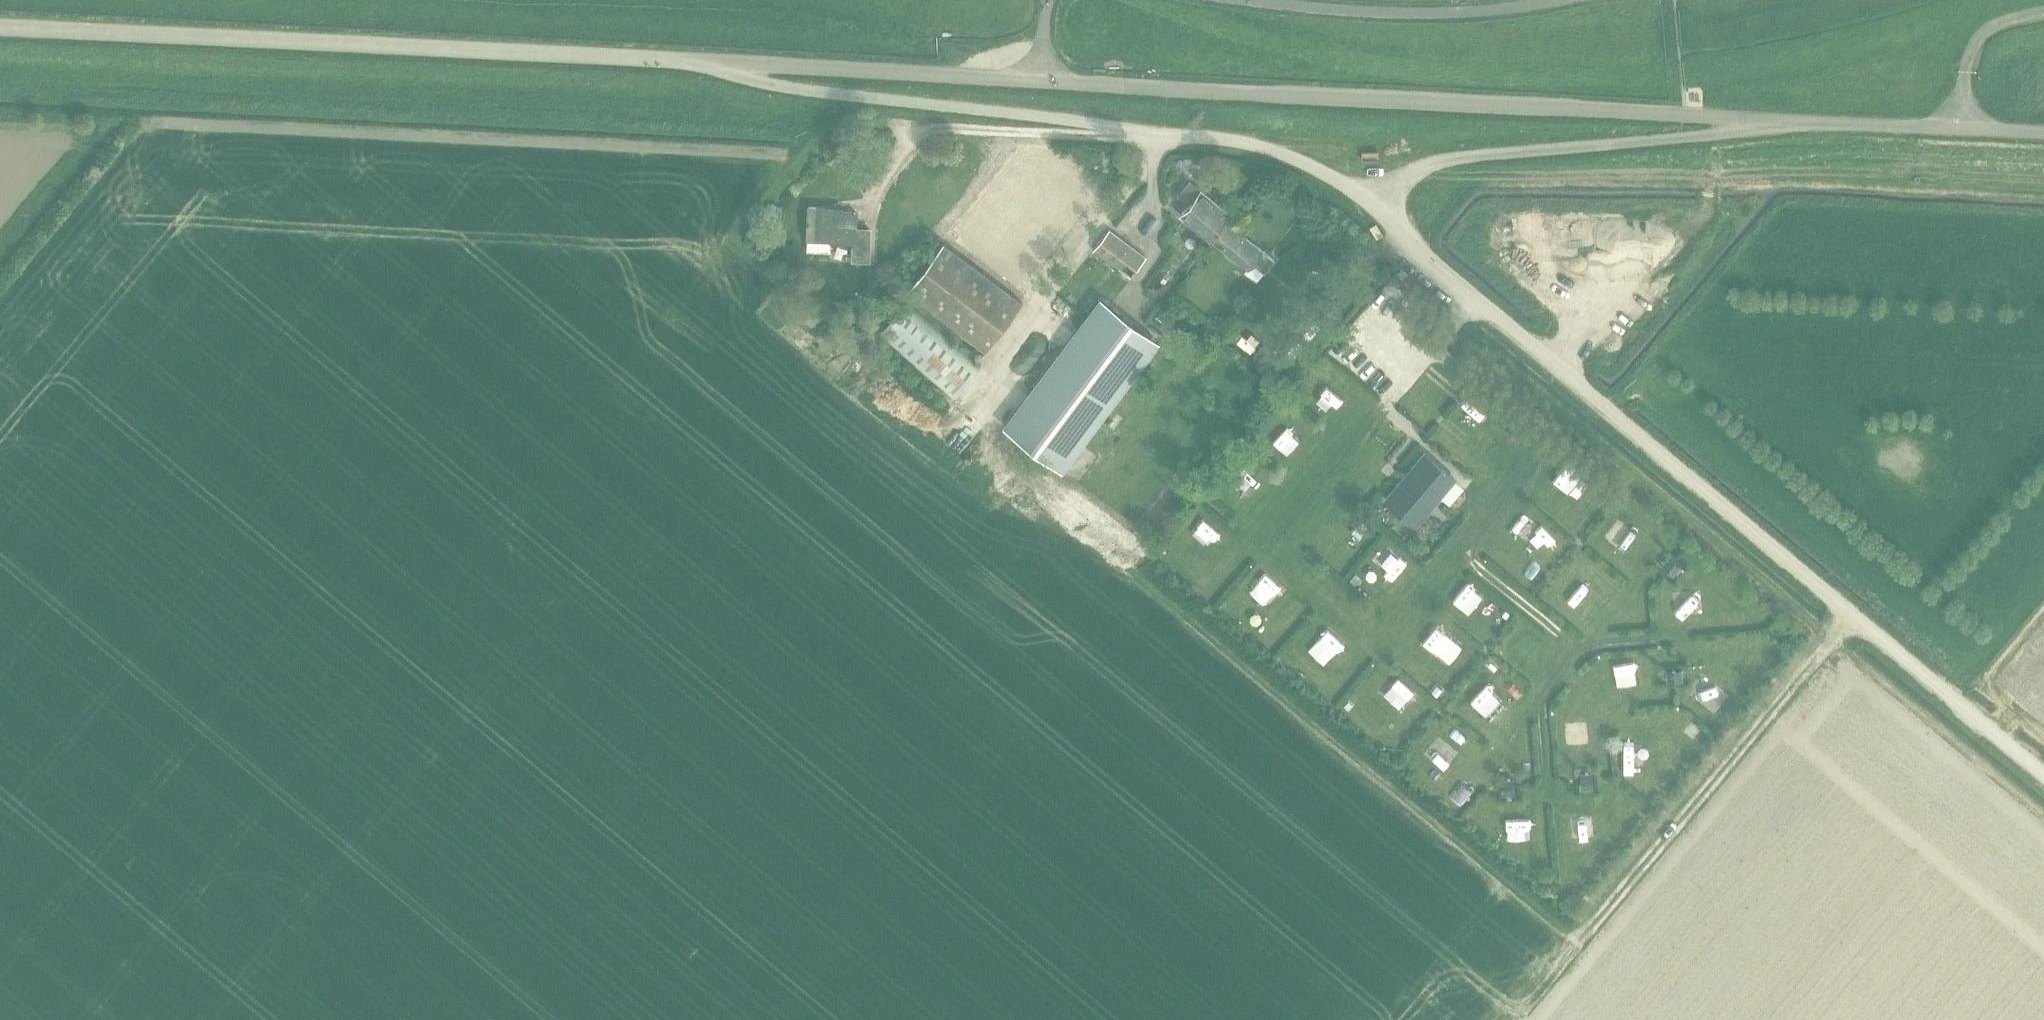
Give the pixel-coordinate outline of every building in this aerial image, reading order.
[(1209,239),(1224,220),(1229,214),(1200,191),(1189,183),(1179,196),(1189,204),(1180,215),(1209,239)] [(868,261),(869,227),(853,227),(854,212),(824,211),(824,207),(808,206),(806,251),(830,252),(831,241),(852,242),(852,260),(868,261)] [(1256,282),(1263,272),(1264,273),(1274,260),(1224,220),(1209,239),(1247,268),(1244,273),(1256,282)] [(1126,223),(1098,260),(1117,274),(1144,238),(1126,223)] [(986,351),(1022,303),(942,243),(906,290),(986,351)] [(1158,343),(1100,298),(1003,426),(1062,470),(1158,343)] [(878,332),(953,398),(980,368),(905,301),(878,332)] [(1264,345),(1251,362),(1273,380),(1287,362),(1264,345)] [(1580,475),(1594,462),(1579,447),(1565,461),(1580,475)] [(1415,525),(1454,480),(1424,453),(1385,499),(1415,525)] [(1224,477),(1240,493),(1256,478),(1240,462),(1224,477)] [(1343,497),(1327,515),(1344,528),(1359,511),(1343,497)] [(1528,499),(1520,509),(1541,525),(1549,515),(1528,499)] [(1628,504),(1610,522),(1624,536),(1642,519),(1628,504)] [(1207,528),(1220,540),(1236,524),(1222,511),(1207,528)] [(1392,532),(1378,546),(1395,561),(1409,547),(1392,532)] [(1254,573),(1273,593),(1290,576),(1271,557),(1254,573)] [(1667,557),(1661,566),(1671,573),(1677,564),(1667,557)] [(1705,576),(1676,577),(1677,601),(1706,600),(1705,576)] [(1312,629),(1332,645),(1347,626),(1327,610),(1312,629)] [(1438,636),(1452,620),(1442,612),(1428,628),(1438,636)] [(1691,677),(1719,699),(1733,680),(1705,659),(1691,677)] [(1490,661),(1485,666),(1492,672),(1497,667),(1490,661)] [(1402,664),(1388,682),(1406,696),(1420,678),(1402,664)] [(1681,668),(1666,670),(1666,682),(1682,681),(1681,668)] [(1474,689),(1483,698),(1497,683),(1488,675),(1474,689)] [(1693,724),(1688,730),(1696,736),(1700,730),(1693,724)] [(1425,743),(1434,751),(1450,733),(1441,725),(1425,743)] [(1625,757),(1646,758),(1648,733),(1626,732),(1625,757)] [(1592,775),(1580,775),(1581,788),(1593,788),(1592,775)] [(1515,781),(1502,782),(1503,795),(1516,794),(1515,781)] [(1546,798),(1523,798),(1523,825),(1546,825),(1546,798)] [(1575,835),(1598,831),(1594,808),(1571,812),(1575,835)]
